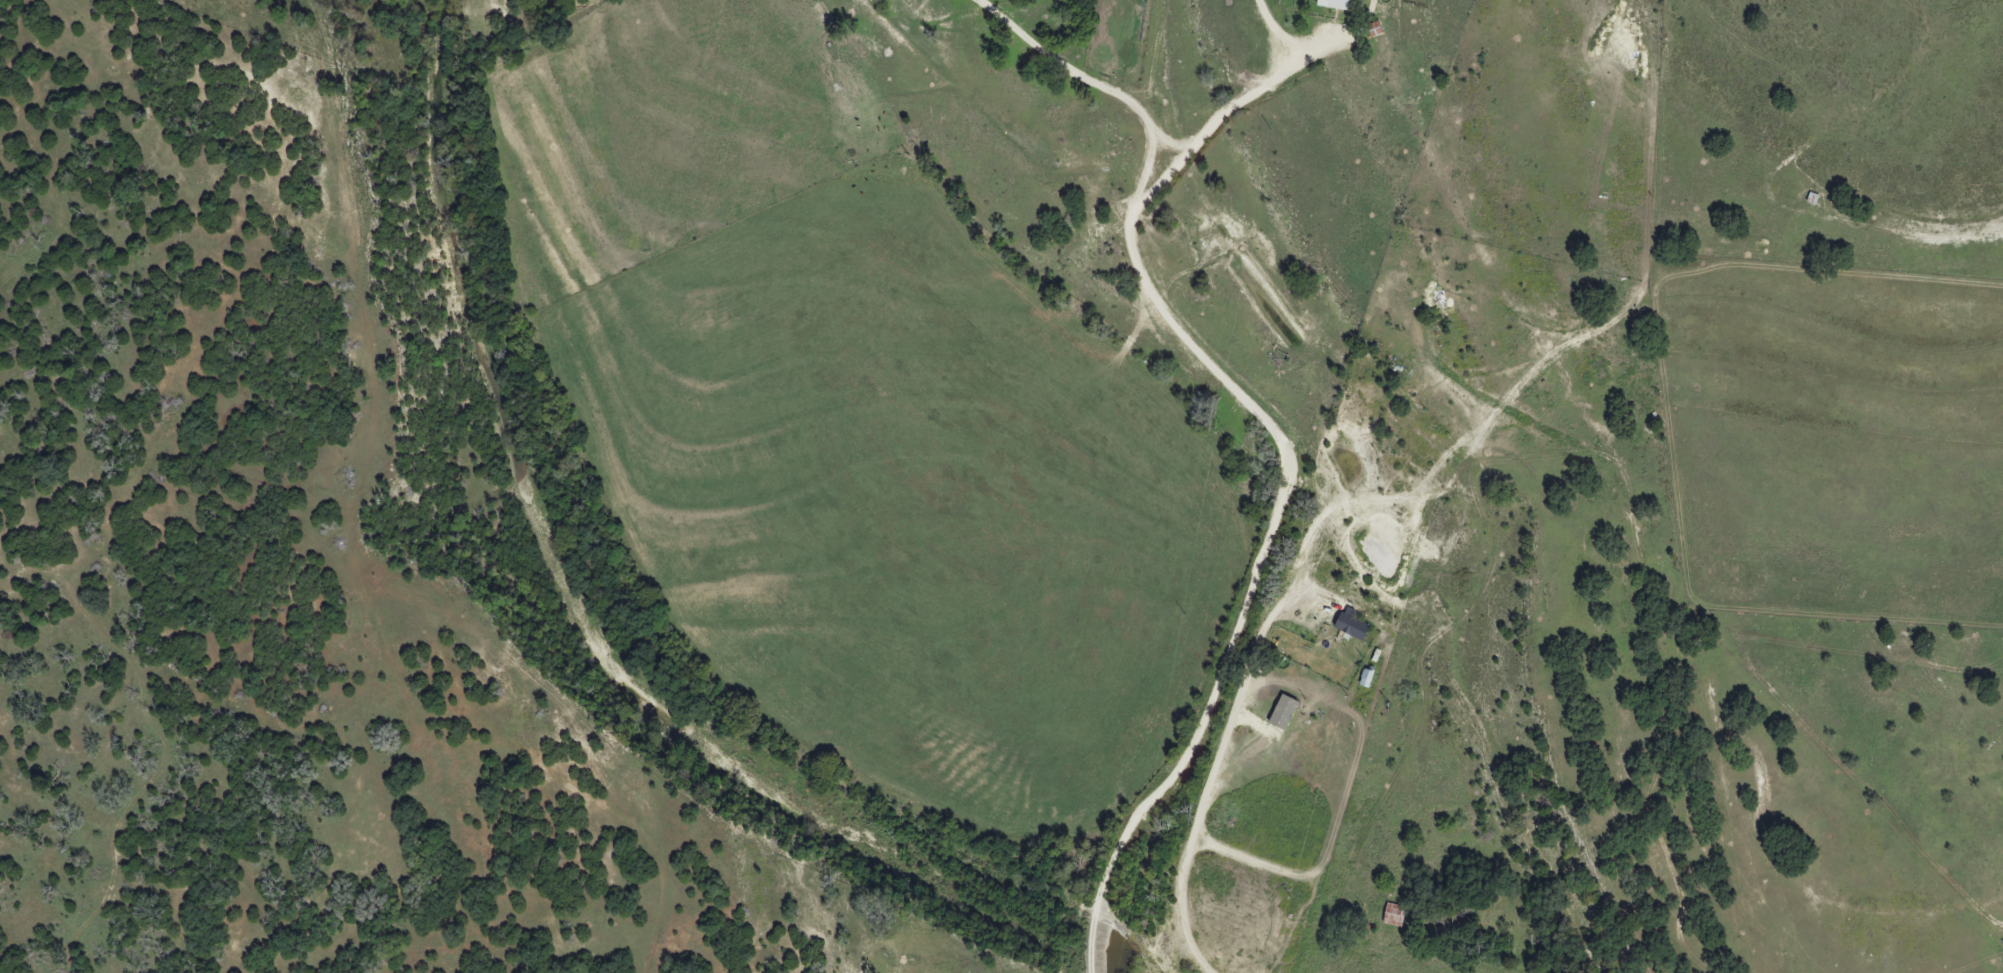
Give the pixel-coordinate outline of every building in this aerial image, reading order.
[(1316,5),(1347,12),(1349,0),(1317,0),(1316,5)] [(1344,633),(1359,643),(1370,627),(1344,609),(1338,618),(1349,626),(1344,633)] [(1257,692),(1286,727),(1293,720),(1265,686),(1257,692)] [(1380,923),(1398,928),(1404,908),(1386,903),(1380,923)]
